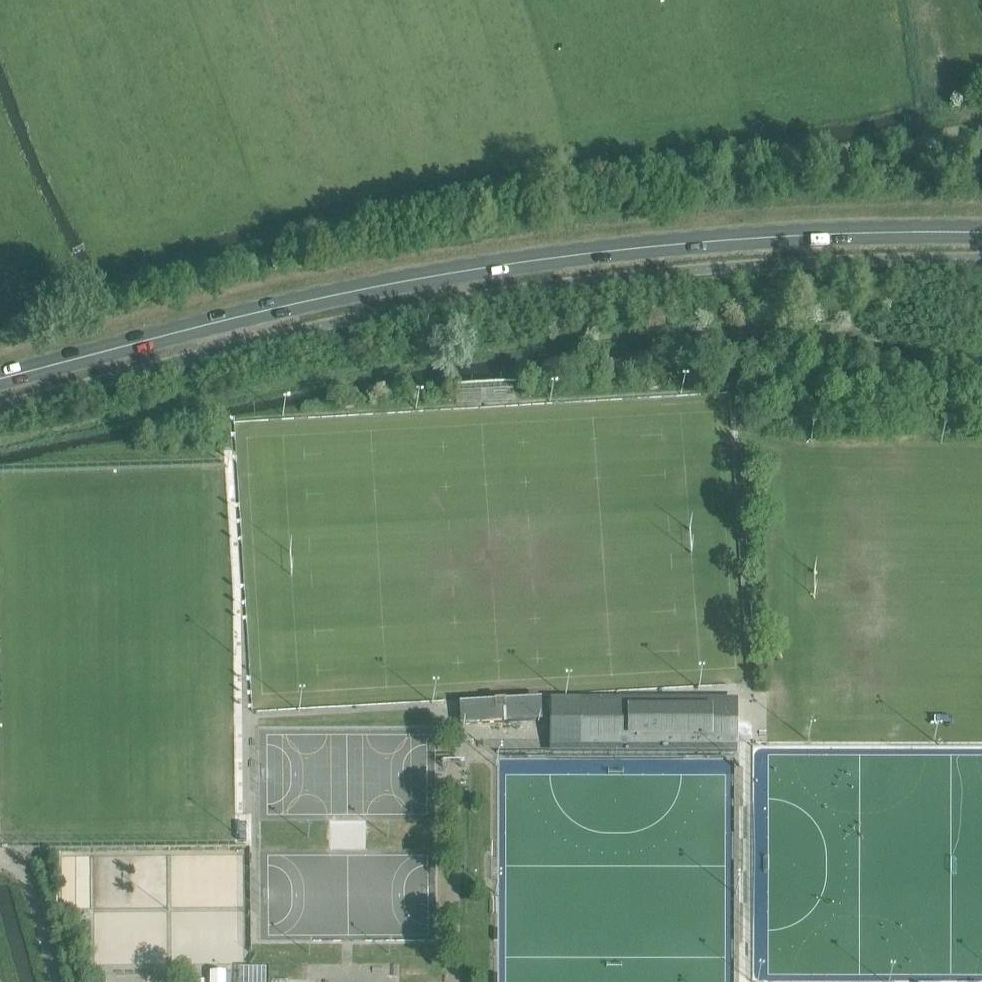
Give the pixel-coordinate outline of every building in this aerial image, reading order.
[(953,372),(952,383),(962,384),(963,373),(953,372)] [(457,725),(539,720),(537,700),(456,706),(457,725)] [(580,717),(550,717),(549,741),(576,741),(731,741),(731,701),(667,701),(579,701),(580,717)]
